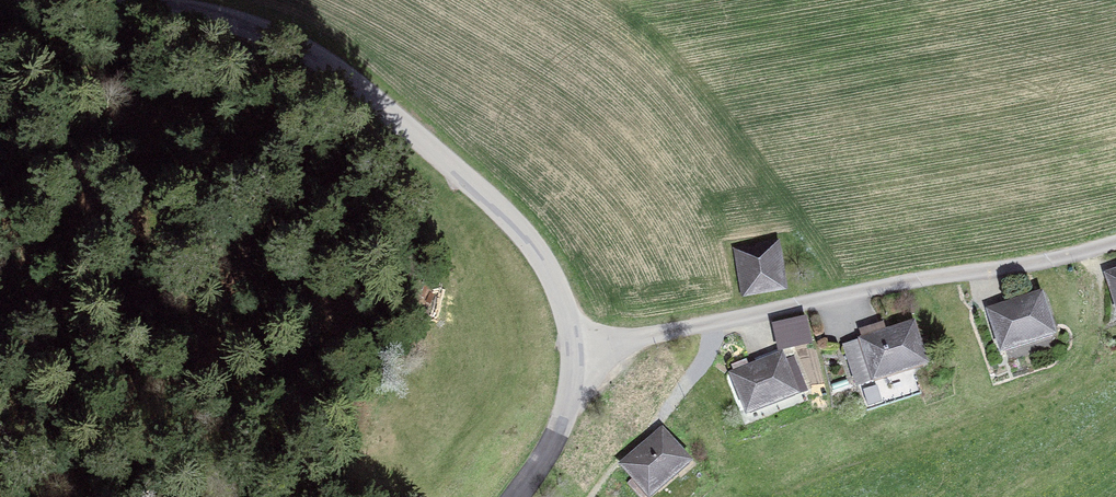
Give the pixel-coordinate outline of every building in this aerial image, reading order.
[(773,251),(742,256),(747,288),(778,283),(773,251)] [(1039,297),(993,311),(1003,344),(1049,330),(1039,297)] [(805,319),(779,325),(784,348),(810,343),(805,319)] [(862,330),(865,340),(848,346),(858,379),(922,359),(912,326),(887,334),(883,323),(862,330)] [(804,385),(796,364),(785,368),(781,357),(735,375),(748,407),(804,385)] [(664,432),(626,464),(649,491),(686,459),(664,432)]
